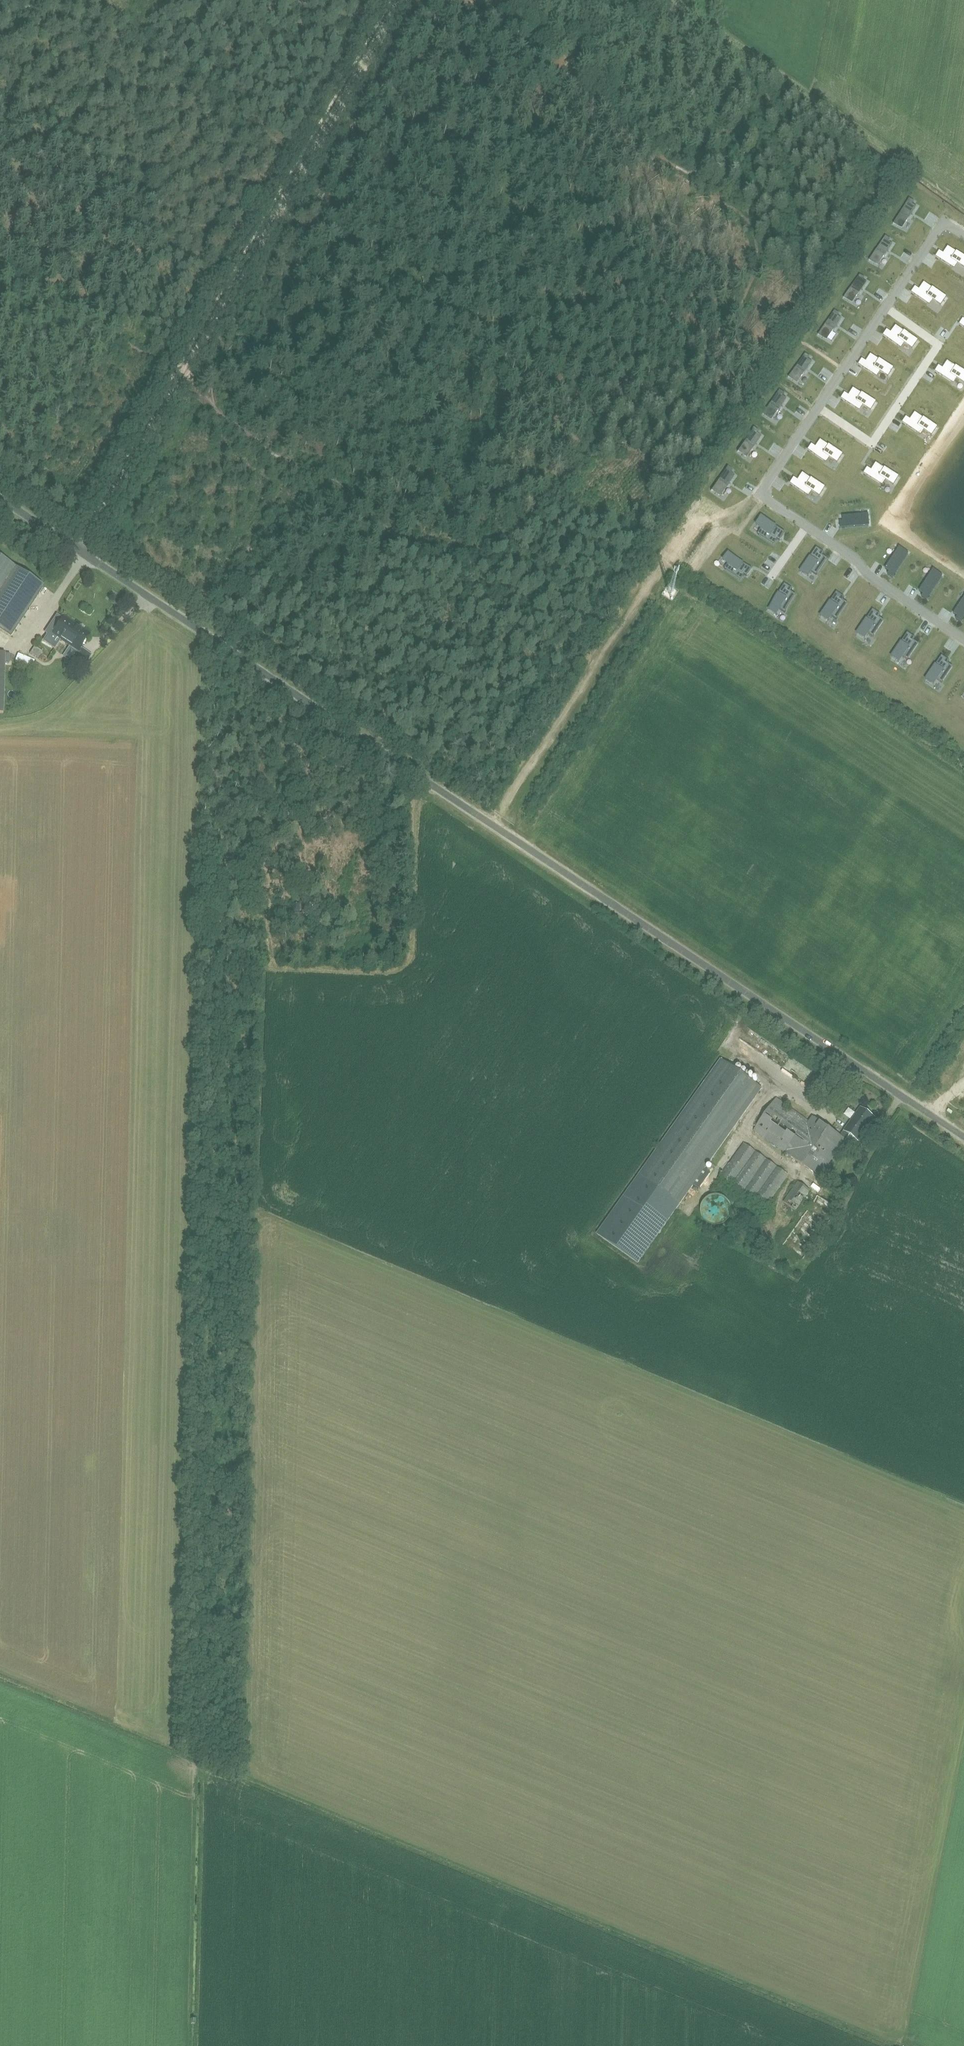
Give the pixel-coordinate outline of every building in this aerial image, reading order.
[(909,198),(894,221),(902,226),(908,217),(909,218),(916,206),(912,203),(914,201),(909,198)] [(885,234),(870,258),(877,263),(884,254),(885,254),(892,243),(888,240),(890,237),(885,234)] [(935,257),(952,268),(955,262),(963,268),(963,256),(956,251),(955,251),(947,246),(943,253),(938,251),(935,257)] [(860,273),(844,297),(852,302),(858,292),(859,293),(867,281),(863,279),(864,276),(860,273)] [(915,287),(911,293),(928,304),(931,299),(940,305),(945,298),(946,297),(932,287),(931,288),(923,283),(919,290),(915,287)] [(835,310),(819,334),(826,339),(833,330),(834,330),(842,319),(837,316),(839,314),(835,310)] [(886,330),(883,336),(899,347),(902,343),(911,349),(917,341),(903,331),(903,332),(895,326),(890,333),(886,330)] [(805,354),(789,377),(797,382),(803,373),(804,374),(812,362),(808,359),(810,357),(805,354)] [(862,359),(858,365),(877,377),(880,372),(888,377),(894,368),(879,359),(878,360),(870,354),(866,361),(862,359)] [(934,372),(952,383),(955,378),(963,383),(963,371),(955,366),(947,361),(942,368),(938,366),(934,372)] [(844,393),(841,399),(860,411),(863,406),(871,411),(876,402),(862,393),(861,394),(853,389),(849,395),(844,393)] [(780,391),(764,414),(771,419),(778,410),(779,411),(787,399),(783,396),(784,394),(780,391)] [(906,417),(902,423),(919,434),(922,429),(923,430),(931,436),(937,427),(923,418),(922,418),(914,413),(910,420),(906,417)] [(754,428),(738,451),(746,456),(752,447),(753,448),(761,436),(757,434),(759,431),(754,428)] [(811,444),(807,450),(824,462),(826,462),(829,457),(837,463),(838,461),(842,454),(828,445),(820,440),(819,441),(815,447),(811,444)] [(867,468),(863,473),(865,475),(880,484),(884,479),(893,485),(899,477),(884,468),(876,463),(871,470),(869,469),(867,468)] [(728,467),(711,491),(719,496),(725,486),(726,487),(735,475),(730,472),(732,470),(728,467)] [(793,477),(790,482),(807,494),(810,489),(811,490),(819,495),(820,493),(825,487),(810,477),(810,478),(802,473),(801,474),(797,480),(793,477)] [(843,521),(840,522),(840,528),(869,525),(868,516),(857,517),(857,515),(842,517),(843,521)] [(761,516),(756,524),(761,527),(757,532),(774,543),(777,538),(780,540),(785,532),(761,516)] [(816,548),(800,572),(808,577),(811,572),(816,576),(827,559),(822,556),(824,553),(816,548)] [(893,557),(885,569),(889,572),(887,574),(892,577),(908,554),(900,548),(894,558),(893,557)] [(728,551),(723,558),(727,562),(724,567),(740,578),(744,573),(746,574),(752,567),(728,551)] [(44,588),(0,559),(0,631),(11,638),(44,588)] [(927,579),(919,591),(923,594),(921,596),(926,600),(942,576),(934,571),(928,580),(927,579)] [(785,584),(769,608),(776,613),(779,608),(785,612),(796,595),(791,592),(792,589),(785,584)] [(837,592),(821,616),(828,621),(831,617),(836,620),(848,604),(843,600),(844,598),(837,592)] [(953,614),(957,616),(956,619),(961,622),(963,617),(963,600),(962,602),(961,602),(953,614)] [(873,610),(857,634),(865,639),(868,634),(873,638),(884,621),(879,618),(881,615),(873,610)] [(61,639),(70,645),(63,656),(71,661),(83,669),(91,656),(80,649),(90,634),(64,618),(61,623),(55,619),(48,630),(54,634),(52,637),(59,642),(61,639)] [(907,633),(892,657),(899,662),(902,657),(907,661),(919,644),(913,641),(915,638),(907,633)] [(38,659),(43,652),(35,647),(30,654),(38,659)] [(942,656),(926,680),(934,685),(937,680),(942,684),(953,667),(948,664),(949,661),(942,656)] [(237,897),(228,899),(230,909),(239,908),(237,897)] [(638,1176),(635,1180),(597,1234),(638,1263),(677,1209),(680,1205),(762,1088),(721,1059),(638,1176)] [(791,1059),(785,1063),(789,1069),(795,1065),(791,1059)] [(809,1123),(777,1099),(754,1131),(819,1178),(849,1135),(859,1141),(875,1119),(860,1108),(840,1137),(813,1117),(809,1123)] [(764,1208),(787,1175),(744,1145),(721,1177),(764,1208)] [(796,1211),(810,1191),(798,1182),(783,1202),(796,1211)]
